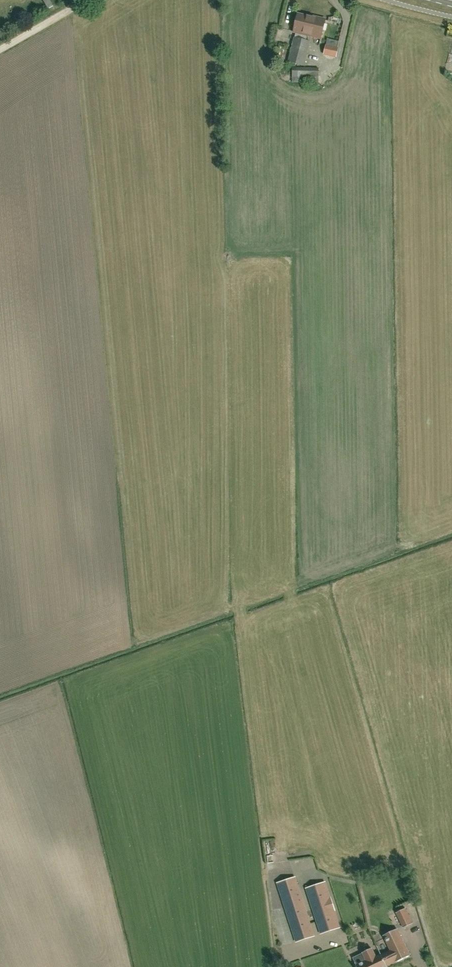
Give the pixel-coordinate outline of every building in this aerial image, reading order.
[(307,35),(311,18),(298,15),(293,32),(307,35)] [(321,39),(325,20),(315,17),(315,19),(311,18),(307,35),(321,39)] [(305,66),(310,42),(294,38),(288,62),(305,66)] [(336,58),(338,48),(326,45),(324,55),(336,58)] [(318,73),(292,71),(292,82),(318,83),(318,73)] [(297,942),(314,936),(295,878),(278,884),(297,942)] [(326,882),(306,889),(320,933),(340,927),(326,882)] [(396,913),(404,928),(413,924),(405,908),(396,913)] [(386,966),(396,962),(410,955),(397,929),(383,935),(390,950),(381,955),(381,954),(376,957),(372,948),(362,953),(365,960),(357,964),(356,963),(355,963),(357,966),(387,966),(386,966)]
